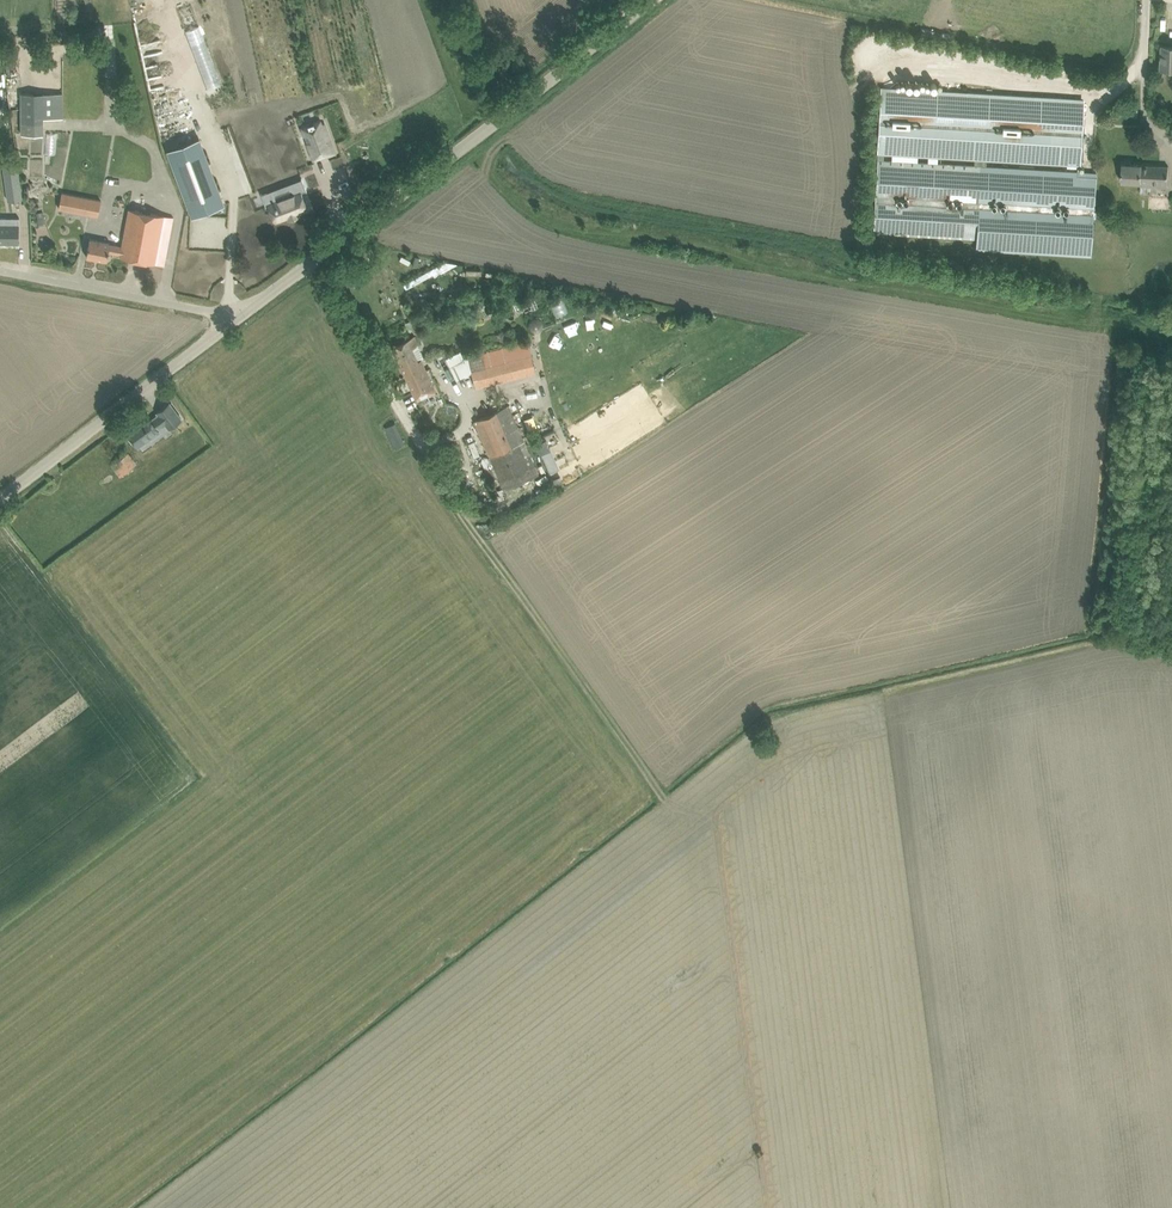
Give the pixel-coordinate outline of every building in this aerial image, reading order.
[(56,21),(70,20),(68,0),(54,0),(56,21)] [(1171,69),(1171,45),(1162,45),(1161,68),(1171,69)] [(976,239),(976,249),(1091,256),(1096,172),(986,166),(986,160),(1081,165),(1084,98),(881,87),(877,153),(878,153),(873,233),(976,239)] [(63,93),(20,93),(21,134),(43,134),(43,118),(46,118),(46,122),(53,122),(53,118),(63,118),(63,93)] [(320,120),(301,127),(313,159),(327,154),(327,155),(335,153),(324,123),(322,124),(320,120)] [(57,153),(57,133),(46,133),(46,152),(57,153)] [(199,138),(168,150),(192,215),(224,204),(199,138)] [(1167,187),(1169,166),(1142,164),(1132,163),(1131,161),(1126,161),(1125,163),(1123,163),(1122,181),(1141,182),(1152,183),(1152,186),(1167,187)] [(8,200),(22,198),(18,169),(4,171),(8,200)] [(262,193),(261,193),(266,206),(266,205),(269,204),(275,221),(307,208),(301,192),(306,190),(306,191),(307,190),(302,178),(301,178),(301,179),(290,184),(294,193),(274,200),(271,191),(262,194),(262,193)] [(61,191),(58,208),(98,215),(101,199),(61,191)] [(172,217),(161,215),(128,209),(128,212),(126,221),(122,245),(110,242),(110,241),(89,237),(88,245),(86,257),(106,261),(108,252),(120,254),(119,257),(164,264),(172,217)] [(5,240),(5,242),(19,243),(19,217),(0,217),(0,240),(5,240)] [(963,254),(962,263),(985,266),(989,267),(990,261),(986,260),(986,258),(963,254)] [(560,299),(552,302),(556,314),(564,312),(560,299)] [(474,323),(483,320),(478,307),(470,310),(474,323)] [(417,324),(415,318),(406,322),(409,328),(417,324)] [(414,346),(417,345),(413,336),(392,346),(414,392),(417,399),(428,394),(436,391),(421,359),(420,359),(414,346)] [(466,356),(475,387),(536,372),(527,340),(466,356)] [(445,358),(450,367),(464,360),(459,351),(445,358)] [(126,430),(133,440),(137,446),(158,430),(157,428),(166,422),(169,427),(180,418),(169,403),(157,412),(158,414),(151,420),(147,415),(126,430)] [(514,444),(498,410),(474,421),(489,455),(514,444)] [(404,441),(400,434),(395,423),(386,427),(395,446),(404,441)] [(559,469),(550,448),(546,437),(534,442),(539,453),(540,453),(549,473),(559,469)] [(111,464),(120,476),(136,463),(128,452),(111,464)] [(557,488),(564,484),(560,476),(553,480),(557,488)]
